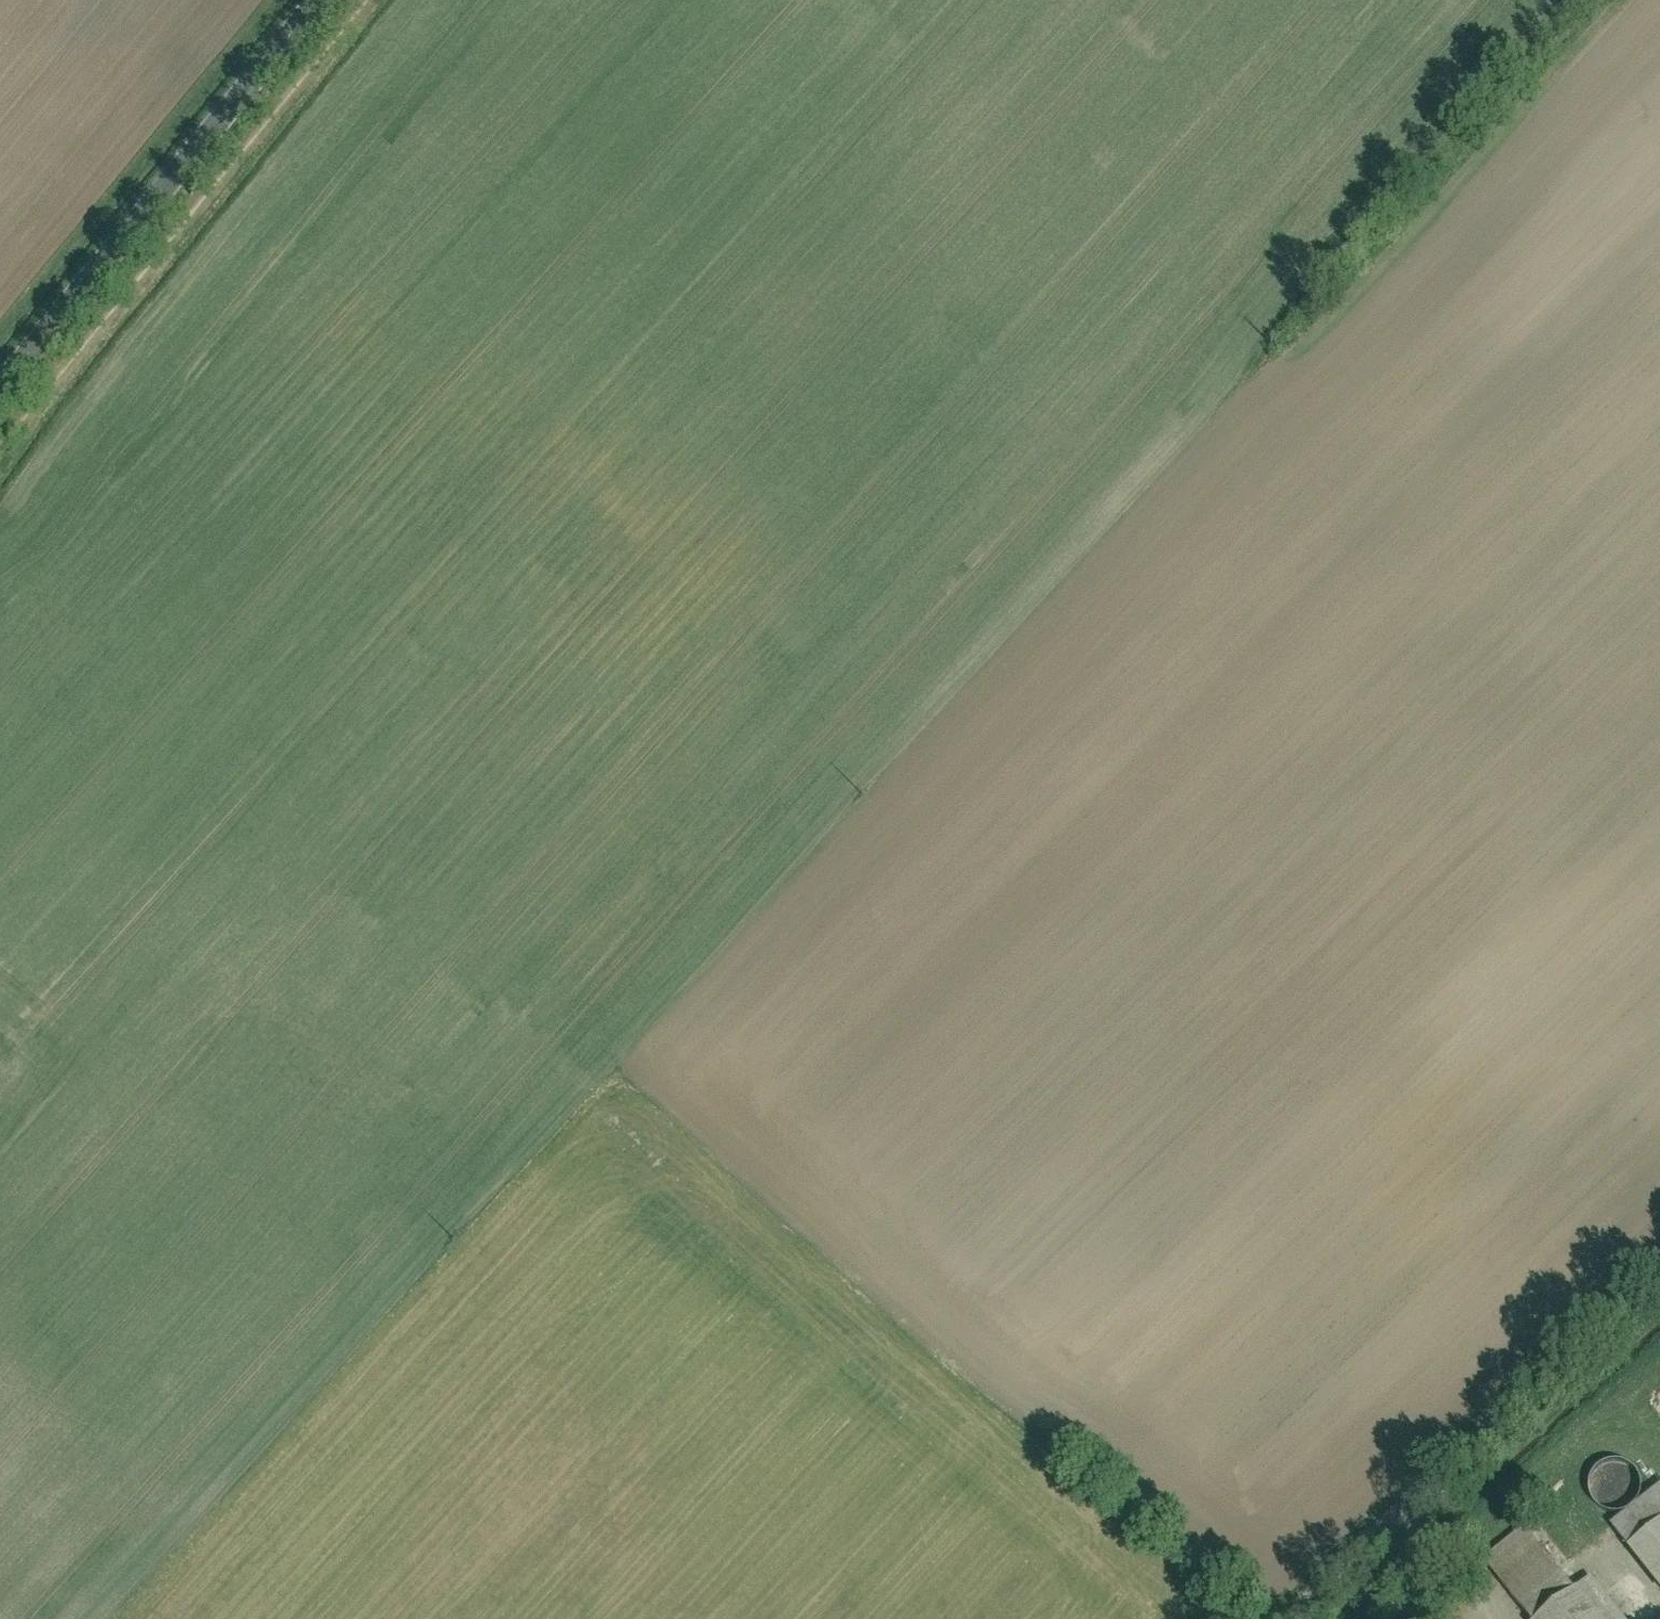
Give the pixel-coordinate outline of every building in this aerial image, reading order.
[(1624,1545),(1659,1591),(1659,1516),(1624,1545)] [(1522,1525),(1479,1558),(1487,1568),(1526,1618),(1540,1608),(1569,1586),(1522,1525)] [(1545,1606),(1555,1618),(1621,1618),(1590,1574),(1545,1606)]
